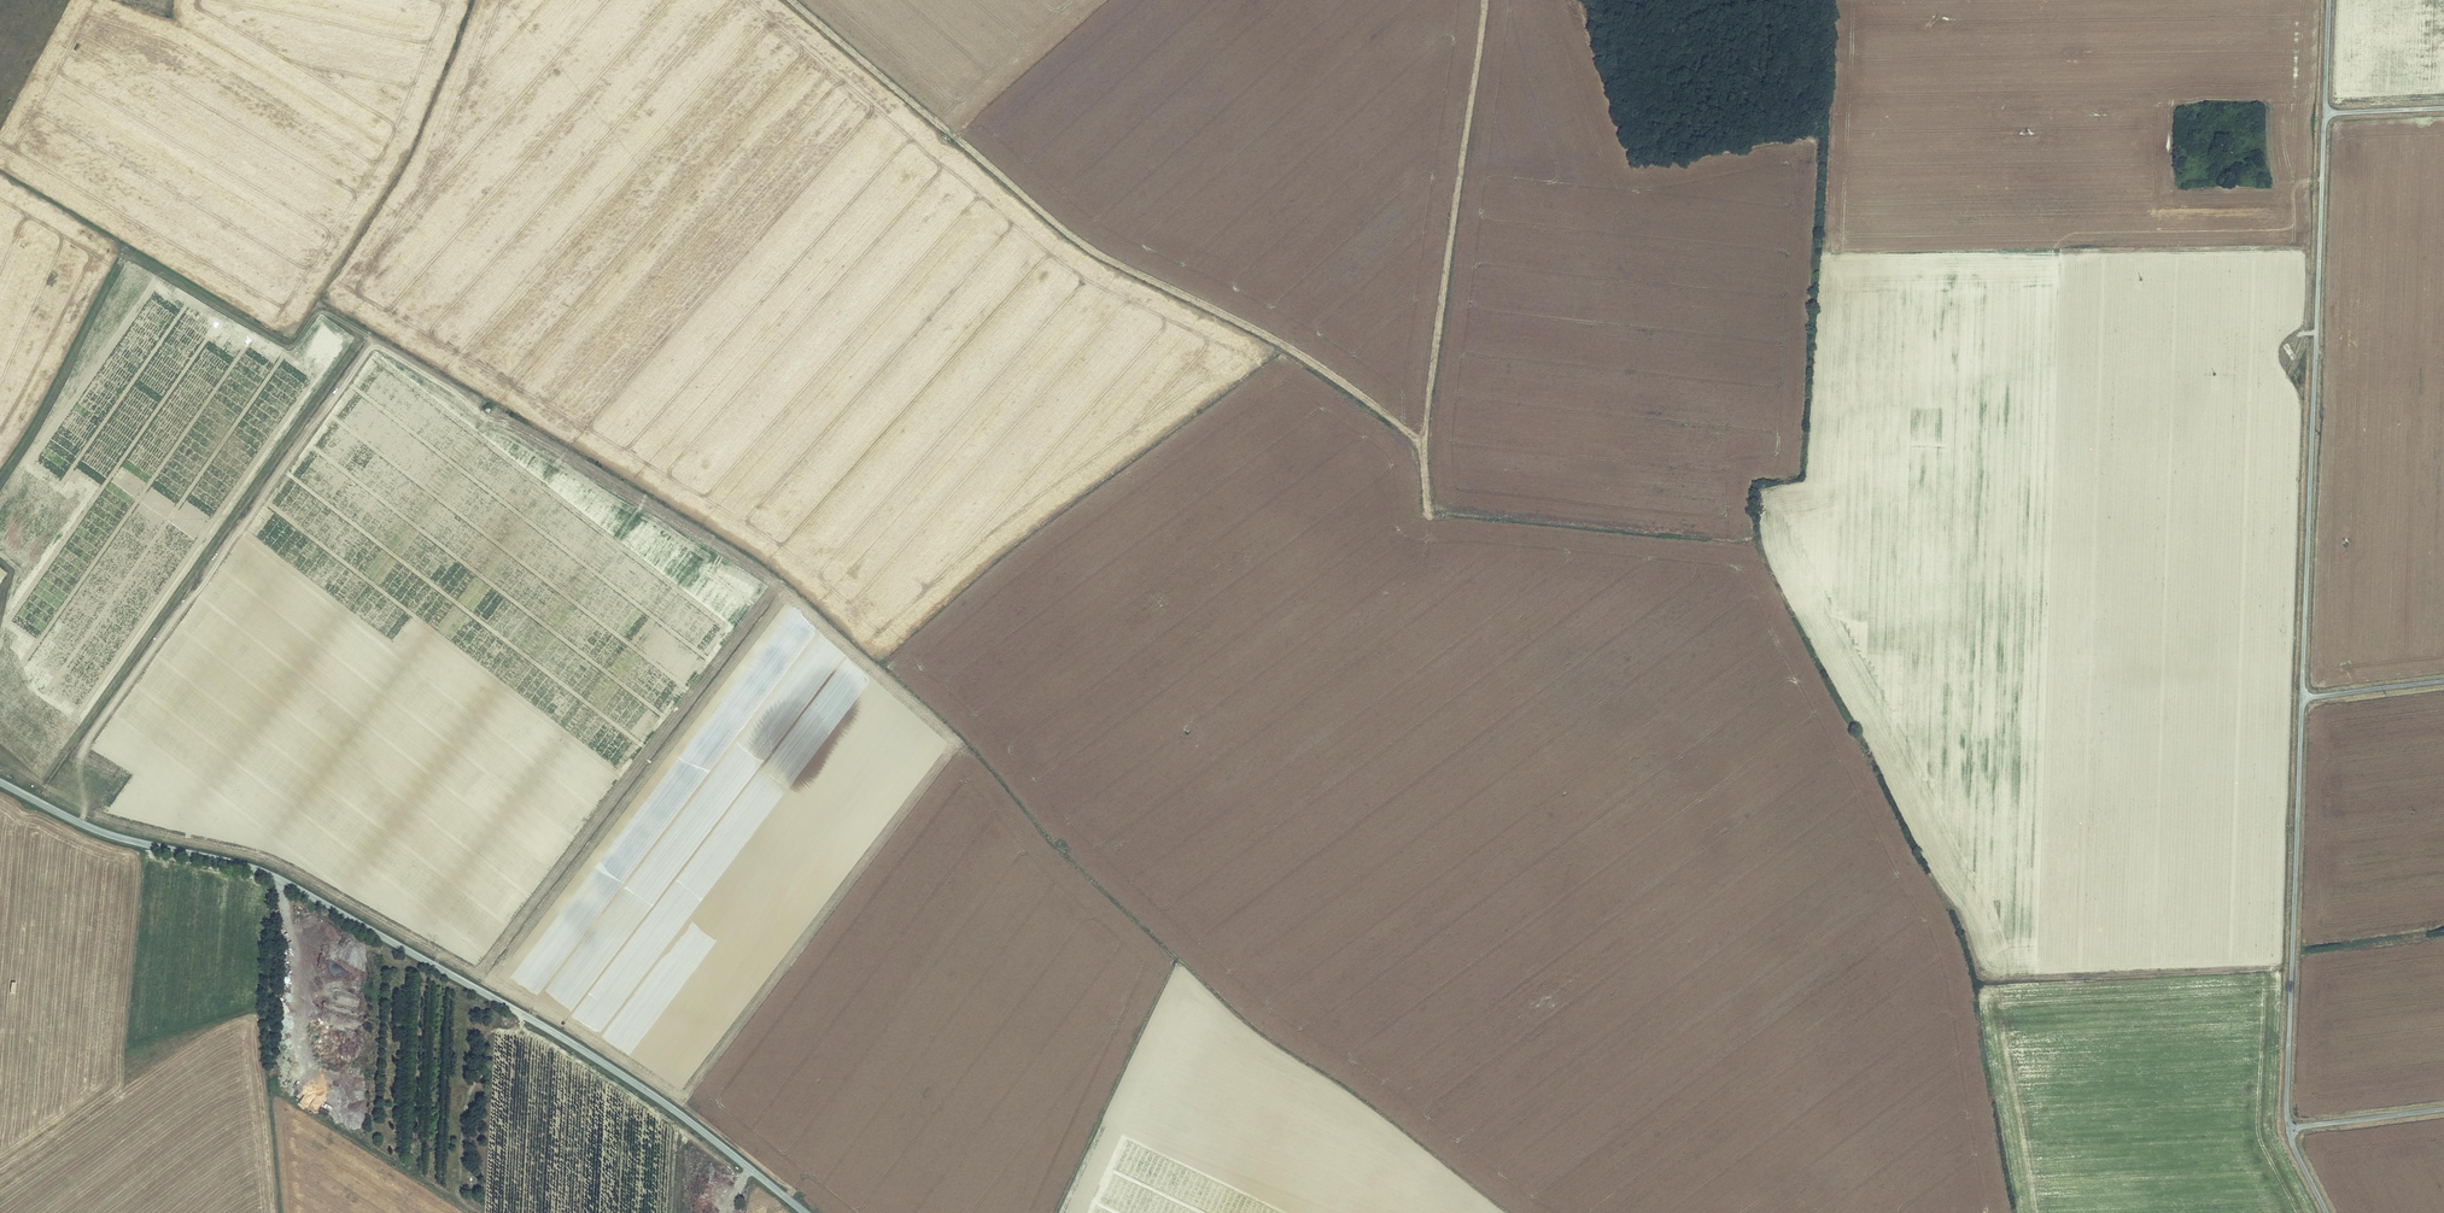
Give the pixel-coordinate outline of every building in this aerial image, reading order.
[(844,4),(841,7),(851,14),(853,11),(844,4)] [(934,88),(938,85),(931,75),(927,79),(934,88)] [(322,1107),(320,1111),(329,1116),(331,1111),(322,1107)]
